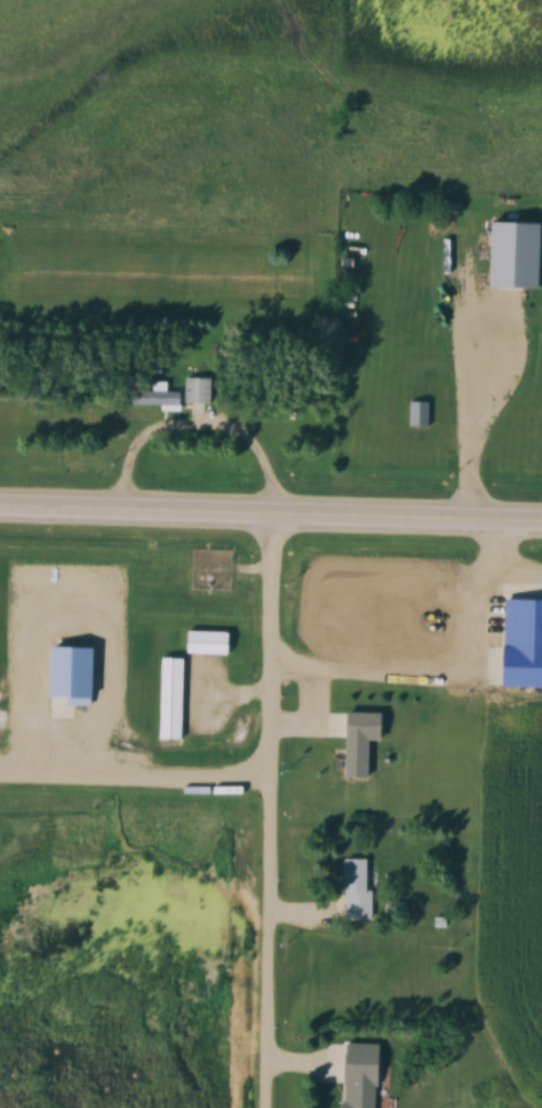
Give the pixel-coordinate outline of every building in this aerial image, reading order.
[(495,223),(494,288),(541,289),(541,223),(495,223)] [(213,378),(186,378),(186,404),(213,404),(213,378)] [(149,384),(149,405),(182,405),(182,384),(149,384)] [(430,401),(409,401),(409,426),(430,426),(430,401)] [(504,599),(504,687),(541,687),(541,599),(504,599)] [(230,655),(230,631),(190,631),(190,655),(230,655)] [(52,701),(96,703),(97,648),(53,647),(52,701)] [(183,658),(162,658),(162,691),(183,691),(183,658)] [(372,779),(372,741),(386,741),(386,713),(350,713),(349,779),(372,779)] [(346,859),(346,919),(371,919),(371,859),(346,859)] [(345,1066),(345,1107),(377,1107),(377,1066),(345,1066)]
